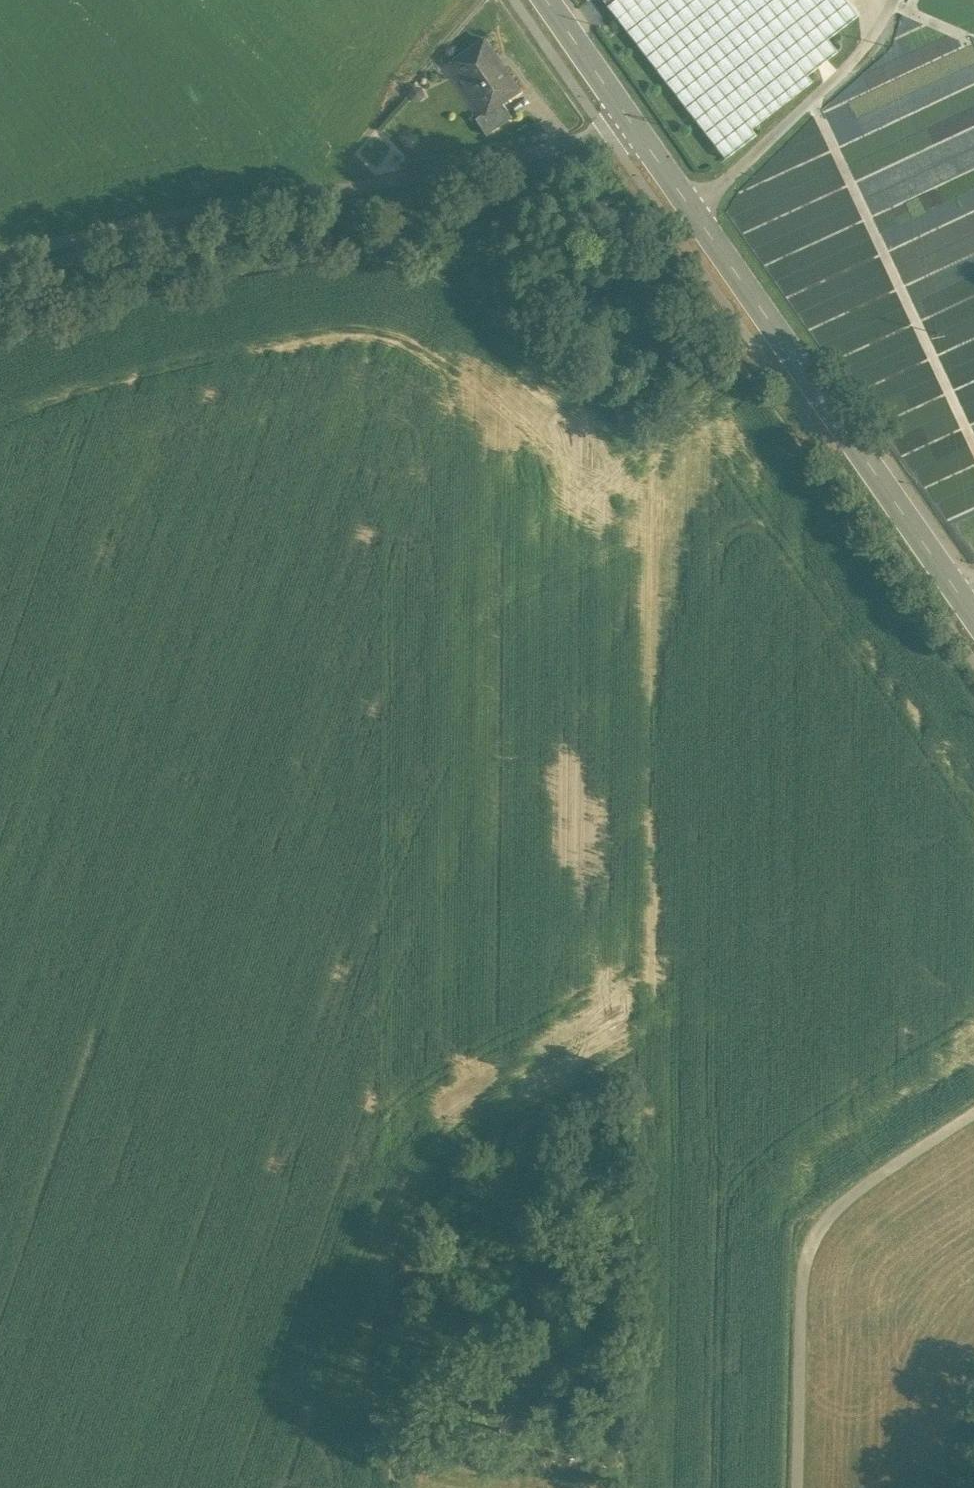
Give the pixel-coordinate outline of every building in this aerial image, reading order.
[(520,89),(485,38),(452,60),(485,110),(486,112),(502,101),(520,89)] [(502,101),(486,112),(485,110),(476,117),(487,134),(512,116),(502,101)]
